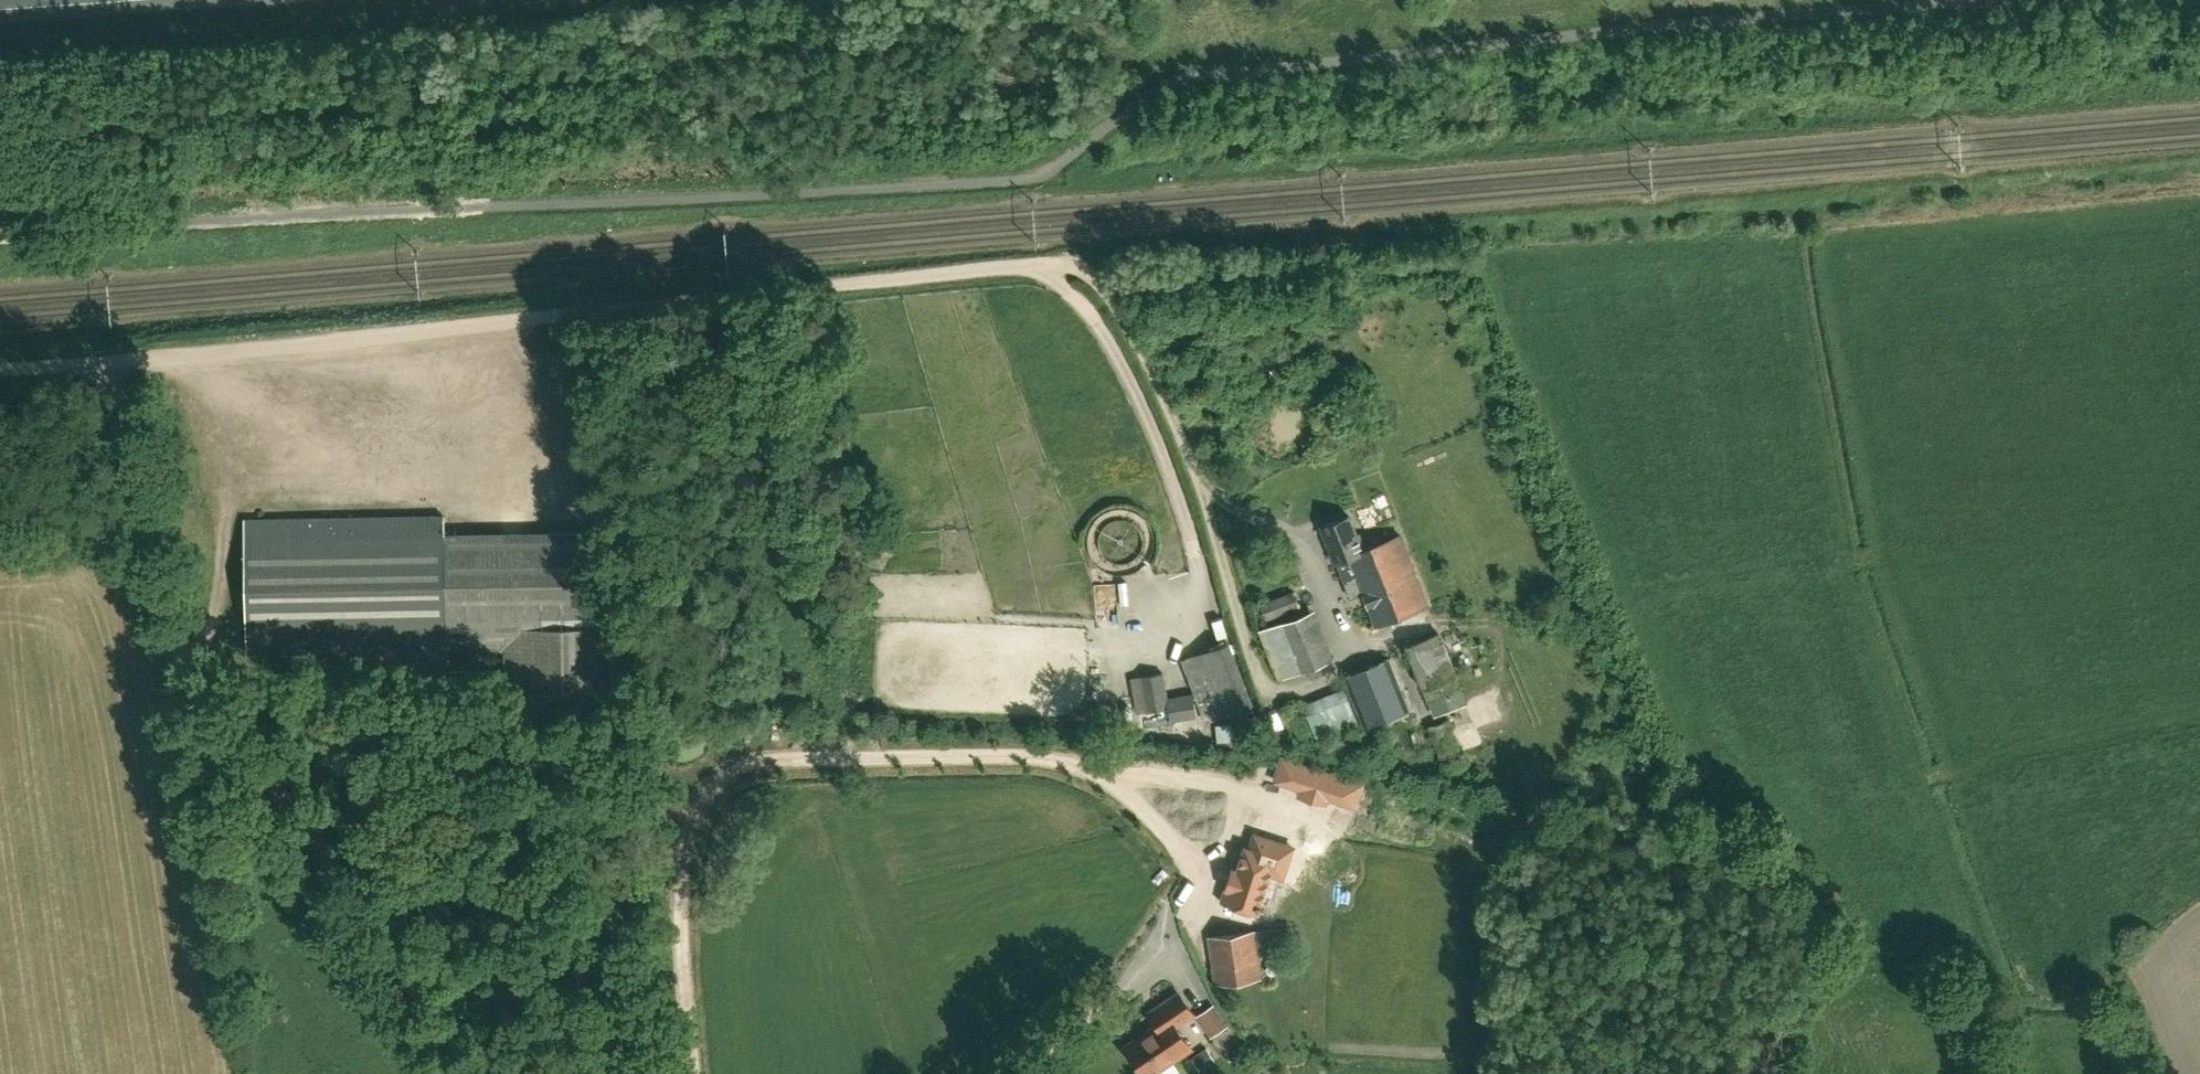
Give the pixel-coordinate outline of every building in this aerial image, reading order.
[(1321,525),(1335,561),(1336,561),(1343,580),(1355,576),(1375,626),(1427,605),(1400,535),(1364,549),(1358,533),(1356,534),(1349,515),(1321,525)] [(604,690),(603,626),(601,533),(445,536),(444,516),(245,520),(248,654),(504,648),(505,692),(604,690)] [(1258,605),(1264,623),(1300,610),(1294,593),(1258,605)] [(1258,633),(1278,681),(1320,664),(1300,616),(1258,633)] [(1426,697),(1460,684),(1440,632),(1405,647),(1426,697)] [(1183,659),(1209,721),(1252,703),(1226,641),(1183,659)] [(1343,677),(1363,728),(1411,709),(1391,658),(1343,677)] [(1136,713),(1168,708),(1162,672),(1140,676),(1130,678),(1136,713)] [(1302,702),(1315,736),(1357,720),(1343,685),(1302,702)] [(1300,788),(1298,795),(1325,804),(1327,797),(1354,806),(1361,784),(1307,766),(1300,788)] [(1234,859),(1223,893),(1260,905),(1263,896),(1268,880),(1273,865),(1278,847),(1274,846),(1278,833),(1257,826),(1253,839),(1247,837),(1239,861),(1234,859)] [(1281,952),(1278,927),(1252,930),(1252,931),(1210,937),(1216,984),(1260,979),(1257,954),(1281,952)] [(1157,1026),(1127,1047),(1145,1073),(1153,1073),(1191,1048),(1176,1026),(1193,1015),(1179,994),(1149,1014),(1157,1026)] [(1212,1006),(1198,1015),(1211,1035),(1225,1026),(1212,1006)]
